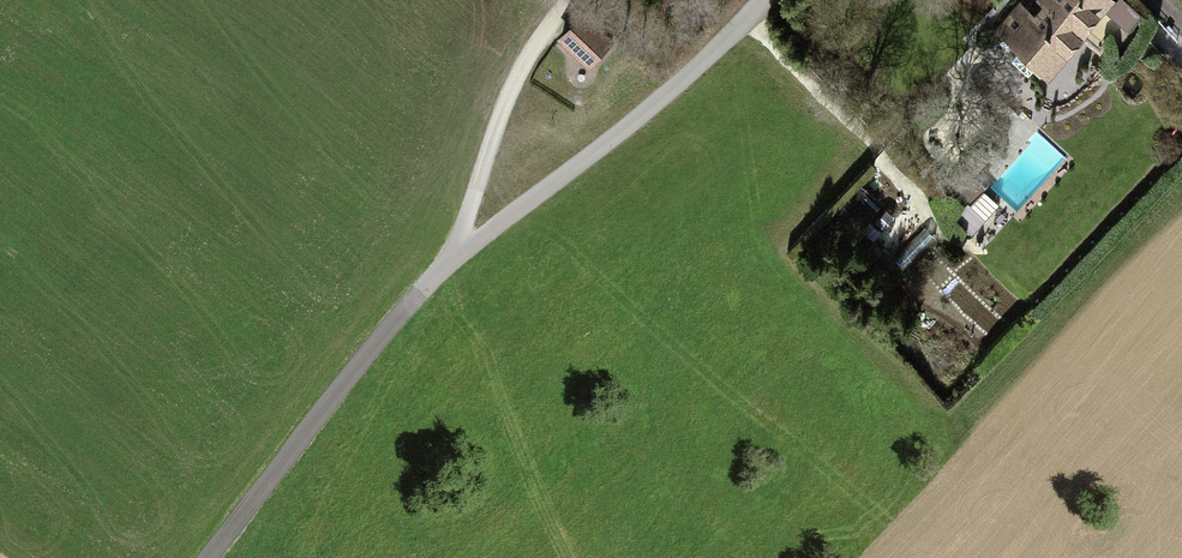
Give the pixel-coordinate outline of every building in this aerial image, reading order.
[(999,27),(1021,45),(1013,54),(1028,68),(1036,59),(1047,68),(1106,0),(1053,0),(1037,18),(1020,3),(999,27)] [(1122,0),(1113,0),(1107,7),(1123,21),(1133,9),(1122,0)] [(583,15),(562,37),(589,63),(610,40),(597,28),(601,23),(595,17),(591,22),(583,15)] [(999,204),(960,167),(944,184),(967,205),(955,217),(972,233),(999,204)] [(894,258),(905,268),(935,236),(925,226),(894,258)]
